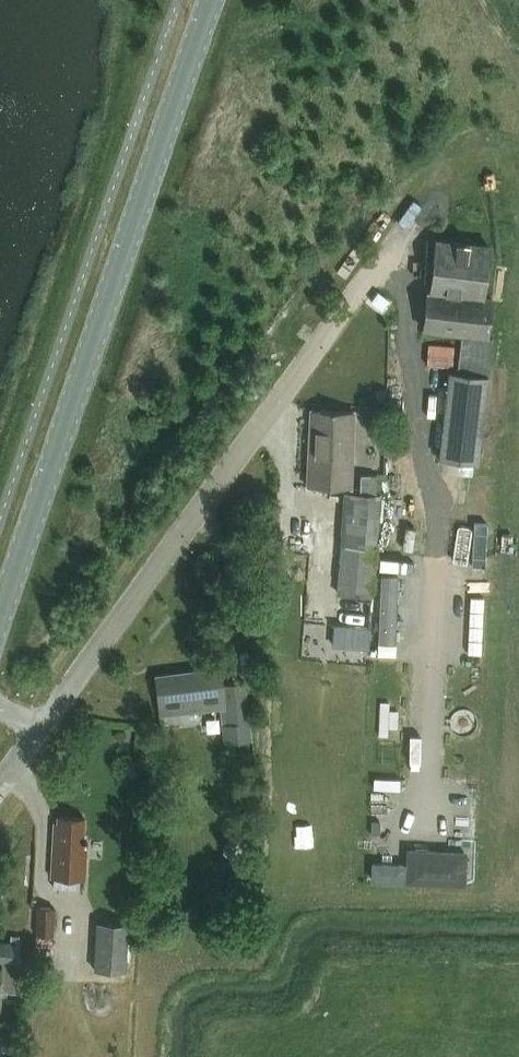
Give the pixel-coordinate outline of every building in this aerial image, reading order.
[(428,291),(424,332),(462,335),(458,375),(450,374),(441,461),(481,465),(490,376),(484,376),(491,300),(483,299),(488,246),(436,240),(431,291),(428,291)] [(353,490),(357,413),(314,410),(310,488),(353,490)] [(345,493),(337,597),(372,600),(380,496),(376,496),(377,478),(360,477),(358,494),(345,493)] [(381,575),(377,642),(393,643),(397,575),(381,575)] [(334,625),(332,646),(369,649),(370,627),(334,625)] [(256,741),(253,721),(247,683),(225,686),(222,669),(158,678),(165,718),(226,709),(232,745),(256,741)] [(385,699),(385,729),(400,729),(400,699),(385,699)] [(87,881),(89,841),(86,841),(86,820),(60,819),(60,826),(56,826),(54,880),(87,881)] [(372,820),(371,834),(380,834),(381,821),(372,820)] [(468,851),(407,848),(407,864),(406,883),(466,885),(468,851)] [(406,883),(407,864),(373,862),(372,881),(406,883)] [(41,910),(39,938),(53,939),(55,939),(56,910),(41,910)] [(129,969),(131,923),(96,922),(94,968),(129,969)] [(1,972),(0,971),(0,993),(20,994),(24,945),(0,944),(0,948),(0,963),(2,964),(1,972)]
